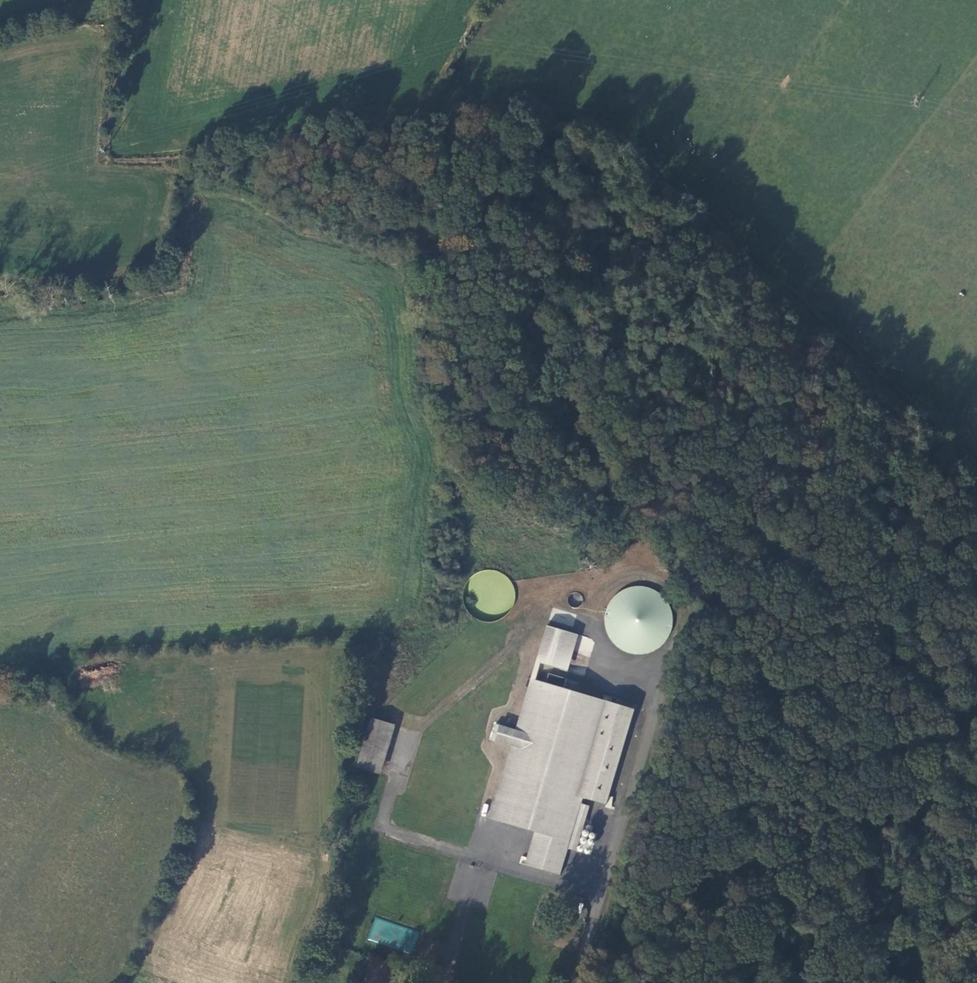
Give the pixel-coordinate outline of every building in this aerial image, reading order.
[(632,587),(617,594),(607,607),(605,623),(610,639),(622,650),(638,655),(654,651),(667,641),(673,625),(672,609),(663,595),(649,587),(632,587)] [(582,595),(571,593),(568,605),(579,607),(582,595)] [(548,674),(546,682),(564,686),(566,678),(548,674)] [(634,709),(531,679),(490,819),(535,833),(524,864),(559,876),(584,796),(608,803),(634,709)] [(371,719),(357,768),(377,773),(391,725),(371,719)]
